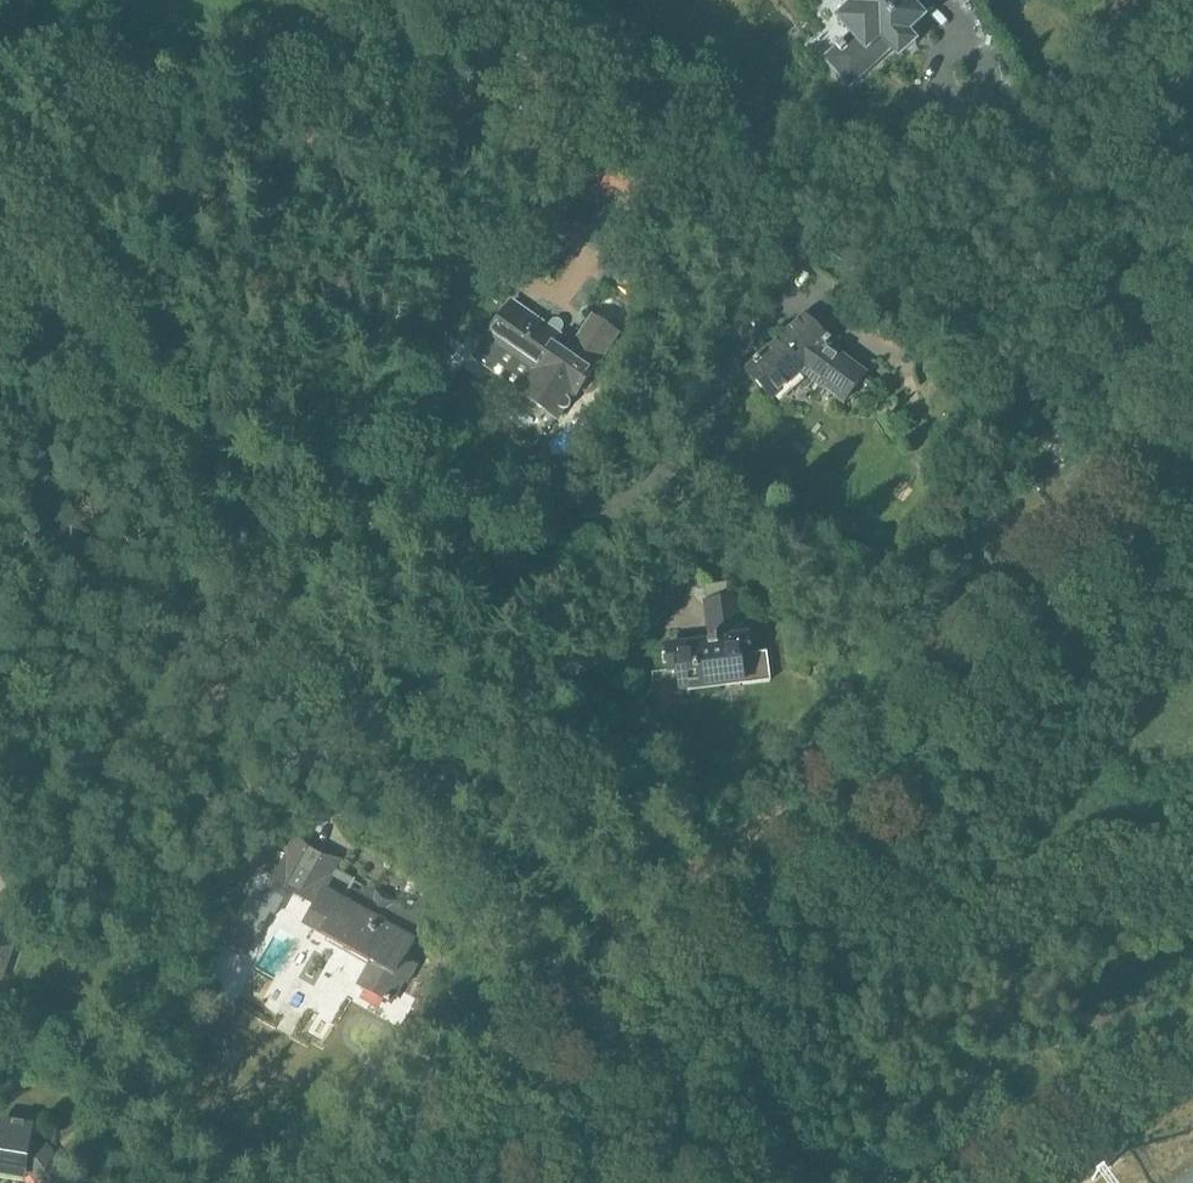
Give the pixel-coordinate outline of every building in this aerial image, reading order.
[(829,59),(850,83),(891,45),(899,54),(913,42),(905,33),(922,18),(906,0),(850,0),(855,6),(841,19),(855,35),(844,45),(842,43),(836,48),(839,50),(829,59)] [(1160,119),(1150,125),(1159,138),(1168,132),(1160,119)] [(600,180),(593,191),(605,198),(612,187),(642,205),(659,176),(617,150),(599,180),(600,180)] [(511,303),(481,347),(498,358),(494,363),(489,371),(521,393),(519,396),(520,397),(520,396),(554,419),(554,420),(555,421),(561,412),(562,412),(563,412),(564,412),(565,411),(566,411),(567,410),(568,409),(568,408),(569,407),(569,406),(569,405),(568,404),(568,403),(567,403),(572,396),(574,398),(594,370),(593,369),(616,337),(590,319),(572,346),(511,303)] [(804,320),(746,374),(761,390),(771,400),(782,390),(801,374),(823,390),(843,405),(854,390),(863,378),(825,350),(829,347),(804,320)] [(915,331),(906,344),(921,354),(930,340),(915,331)] [(782,581),(772,590),(782,601),(792,592),(782,581)] [(708,645),(667,650),(670,673),(678,672),(680,691),(743,683),(774,679),(770,656),(750,658),(747,638),(740,639),(735,601),(710,604),(706,605),(711,642),(708,642),(708,645)] [(251,895),(227,936),(252,950),(261,934),(263,935),(267,928),(265,927),(275,911),(286,917),(295,901),(308,908),(312,901),(318,904),(308,922),(325,931),(333,936),(331,939),(346,948),(348,944),(355,948),(353,952),(370,962),(372,958),(376,960),(361,987),(391,1003),(403,980),(406,982),(415,965),(405,960),(414,943),(409,940),(420,920),(416,918),(416,915),(407,910),(405,912),(393,905),(393,904),(377,895),(377,896),(374,894),(371,898),(352,887),(357,879),(356,878),(355,881),(352,879),(351,877),(343,872),(340,873),(335,870),(338,863),(341,859),(298,835),(296,840),(274,879),(262,901),(251,895)] [(0,979),(11,947),(0,943),(0,979)] [(434,1048),(424,1049),(425,1060),(435,1059),(434,1048)] [(28,1175),(34,1182),(64,1182),(40,1149),(35,1153),(28,1152),(32,1128),(0,1124),(0,1170),(28,1175)]
